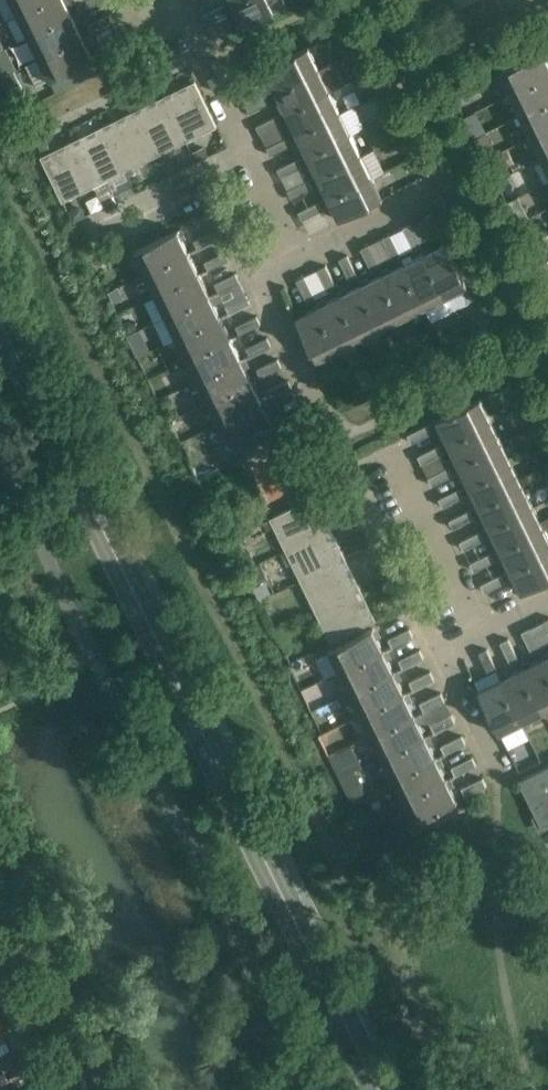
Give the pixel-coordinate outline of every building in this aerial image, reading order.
[(17,15),(48,0),(10,0),(17,15)] [(28,36),(72,14),(65,0),(48,0),(17,15),(28,36)] [(102,0),(83,0),(78,2),(82,10),(102,0)] [(232,1),(243,23),(287,1),(286,0),(234,0),(232,1)] [(227,13),(223,5),(202,15),(206,23),(227,13)] [(464,15),(469,27),(479,22),(473,10),(464,15)] [(28,36),(38,58),(83,36),(72,14),(28,36)] [(113,22),(109,14),(89,24),(93,31),(113,22)] [(350,26),(337,32),(342,44),(355,37),(350,26)] [(123,43),(119,35),(98,45),(103,53),(123,43)] [(26,64),(37,86),(94,58),(83,36),(38,58),(26,64)] [(265,68),(275,90),(320,68),(309,46),(265,68)] [(547,75),(547,60),(543,50),(499,72),(510,94),(547,75)] [(275,90),(286,111),(330,90),(344,83),(333,62),(320,68),(275,90)] [(30,104),(14,69),(1,75),(12,98),(18,110),(30,104)] [(260,80),(256,72),(235,82),(239,90),(260,80)] [(371,79),(377,92),(385,88),(378,75),(371,79)] [(520,115),(547,102),(547,75),(510,94),(520,115)] [(164,96),(186,140),(184,135),(197,129),(199,134),(217,125),(195,80),(186,85),(189,89),(167,100),(164,95),(164,96)] [(330,90),(286,111),(296,133),(341,111),(330,90)] [(269,102),(266,94),(246,104),(250,112),(269,102)] [(186,140),(164,96),(156,100),(158,104),(136,115),(134,110),(155,155),(156,155),(153,150),(166,144),(168,149),(186,140)] [(520,115),(531,137),(547,128),(547,102),(520,115)] [(155,155),(134,110),(125,114),(128,119),(106,130),(103,125),(123,165),(136,159),(138,164),(155,155)] [(296,133),(307,154),(351,132),(341,111),(296,133)] [(280,123),(276,116),(256,125),(260,133),(280,123)] [(97,134),(75,145),(93,180),(105,174),(107,179),(125,170),(123,165),(103,125),(95,129),(97,134)] [(547,155),(547,128),(531,137),(541,158),(547,155)] [(368,136),(374,147),(389,140),(384,129),(368,136)] [(307,154),(317,175),(362,154),(351,132),(307,154)] [(398,137),(405,151),(414,147),(407,133),(398,137)] [(291,145),(287,137),(267,147),(271,155),(291,145)] [(37,143),(40,151),(49,147),(46,139),(37,143)] [(92,180),(93,180),(75,145),(73,140),(64,144),(67,149),(45,160),(42,155),(41,156),(63,201),(64,200),(62,195),(75,189),(77,194),(95,185),(92,180)] [(192,152),(196,161),(209,155),(204,145),(192,152)] [(362,154),(317,175),(328,197),(372,175),(362,154)] [(486,159),(495,178),(504,174),(495,154),(486,159)] [(160,164),(166,175),(183,166),(177,155),(160,164)] [(301,166),(297,159),(277,168),(281,176),(301,166)] [(372,175),(328,197),(339,219),(383,197),(372,175)] [(112,185),(119,199),(135,191),(128,177),(112,185)] [(312,188),(308,180),(288,190),(292,197),(312,188)] [(99,196),(104,206),(115,200),(110,190),(99,196)] [(518,196),(507,201),(518,224),(528,218),(518,196)] [(323,208),(319,201),(298,211),(302,219),(323,208)] [(68,210),(73,221),(85,215),(83,209),(74,208),(68,210)] [(443,233),(433,212),(425,216),(435,237),(443,233)] [(413,246),(421,242),(411,223),(403,227),(413,246)] [(145,273),(189,251),(178,229),(134,251),(128,254),(131,260),(137,258),(144,273),(145,273)] [(218,237),(215,230),(194,240),(198,247),(218,237)] [(400,253),(390,234),(382,237),(392,257),(400,253)] [(426,252),(447,297),(462,289),(466,297),(468,296),(470,300),(487,292),(459,236),(426,252)] [(378,264),(368,244),(361,248),(370,267),(378,264)] [(199,273),(189,251),(145,273),(155,294),(199,273)] [(229,259),(225,251),(205,261),(209,268),(229,259)] [(447,297),(426,252),(404,263),(425,307),(447,297)] [(357,274),(347,254),(339,258),(349,278),(357,274)] [(404,263),(383,273),(404,318),(425,307),(404,263)] [(335,285),(326,265),(318,269),(327,289),(335,285)] [(239,280),(235,272),(216,282),(220,290),(239,280)] [(166,315),(166,316),(210,294),(199,273),(155,294),(165,315),(166,315)] [(383,328),(404,318),(383,273),(361,284),(383,328)] [(314,296),(304,275),(296,279),(307,300),(314,296)] [(340,294),(361,338),(364,345),(370,342),(367,335),(383,328),(361,284),(340,294)] [(117,288),(108,292),(113,303),(122,299),(117,288)] [(210,294),(166,316),(176,337),(220,316),(210,294)] [(250,302),(246,294),(226,304),(230,311),(250,302)] [(361,338),(340,294),(318,305),(340,349),(343,356),(349,353),(346,346),(361,338)] [(325,356),(340,349),(318,305),(296,316),(318,360),(321,365),(328,362),(325,356)] [(260,323),(257,315),(237,325),(241,333),(260,323)] [(187,358),(231,337),(220,316),(176,337),(186,358),(187,358)] [(123,322),(128,333),(138,328),(135,322),(127,320),(123,322)] [(231,337),(187,358),(187,359),(197,380),(241,358),(231,337)] [(271,344),(267,337),(247,346),(251,354),(271,344)] [(208,401),(252,380),(241,358),(197,380),(188,385),(191,391),(200,387),(208,401)] [(281,366),(278,358),(258,368),(262,376),(281,366)] [(218,423),(262,401),(252,380),(208,401),(218,423)] [(292,388),(288,380),(268,389),(272,397),(292,388)] [(437,419),(448,441),(492,419),(481,397),(437,419)] [(218,423),(229,444),(240,439),(247,455),(280,439),(273,424),(273,423),(262,401),(218,423)] [(310,425),(303,409),(282,419),(290,435),(310,425)] [(448,441),(458,462),(502,441),(492,419),(448,441)] [(432,432),(428,424),(408,434),(411,442),(432,432)] [(502,441),(458,462),(469,484),(513,462),(502,441)] [(442,453),(438,446),(418,455),(422,463),(442,453)] [(513,462),(469,484),(479,505),(523,484),(513,462)] [(452,475),(448,467),(429,477),(432,484),(452,475)] [(523,484),(479,505),(490,527),(534,505),(523,484)] [(463,496),(459,489),(439,498),(443,506),(463,496)] [(286,548),(330,526),(327,519),(322,521),(311,499),(316,497),(315,495),(271,517),(286,548)] [(490,527),(500,548),(547,525),(547,516),(541,520),(534,505),(490,527)] [(473,518),(470,510),(450,520),(453,527),(473,518)] [(330,526),(286,548),(301,579),(345,557),(342,549),(337,552),(326,530),(331,527),(330,526)] [(500,548),(511,570),(547,552),(547,534),(545,528),(544,527),(500,548)] [(484,539),(480,532),(460,541),(464,549),(484,539)] [(242,555),(248,566),(256,562),(250,551),(242,555)] [(511,570),(521,592),(547,579),(547,552),(511,570)] [(494,560),(491,553),(471,563),(474,570),(494,560)] [(301,579),(316,610),(360,588),(356,580),(352,582),(341,560),(346,558),(345,557),(301,579)] [(268,578),(261,563),(249,569),(256,584),(268,578)] [(505,581),(502,574),(481,584),(485,592),(505,581)] [(361,588),(360,588),(316,610),(331,641),(376,619),(371,610),(366,613),(356,591),(361,588)] [(271,595),(262,596),(264,610),(273,608),(271,595)] [(539,647),(530,627),(522,631),(532,651),(539,647)] [(329,649),(340,671),(384,649),(373,628),(329,649)] [(413,635),(409,628),(389,638),(392,645),(413,635)] [(518,658),(508,638),(501,642),(510,661),(518,658)] [(497,669),(487,648),(479,652),(489,673),(497,669)] [(340,671),(350,692),(394,671),(384,649),(340,671)] [(424,656),(420,649),(401,658),(405,666),(424,656)] [(544,657),(522,667),(544,712),(547,710),(547,666),(544,657)] [(501,678),(523,722),(544,712),(522,667),(501,678)] [(434,678),(430,670),(411,680),(414,687),(434,678)] [(350,692),(360,714),(405,692),(394,671),(350,692)] [(523,722),(501,678),(479,689),(500,733),(523,722)] [(360,714),(371,735),(415,714),(405,692),(360,714)] [(444,699),(441,692),(421,702),(425,709),(444,699)] [(455,720),(451,713),(432,723),(435,730),(455,720)] [(371,735),(381,756),(426,735),(415,714),(371,735)] [(392,778),(436,756),(426,735),(381,756),(382,757),(392,778)] [(465,742),(462,735),(442,744),(446,752),(465,742)] [(337,752),(339,766),(377,760),(375,746),(337,752)] [(392,778),(402,799),(446,778),(436,757),(436,756),(392,778)] [(476,763),(472,756),(453,766),(456,773),(476,763)] [(519,780),(542,826),(547,823),(547,824),(547,766),(519,780)] [(487,785),(483,777),(462,787),(466,795),(487,785)] [(446,778),(402,799),(413,822),(458,800),(446,778)] [(0,1073),(0,1086),(10,1081),(5,1071),(0,1073)]
